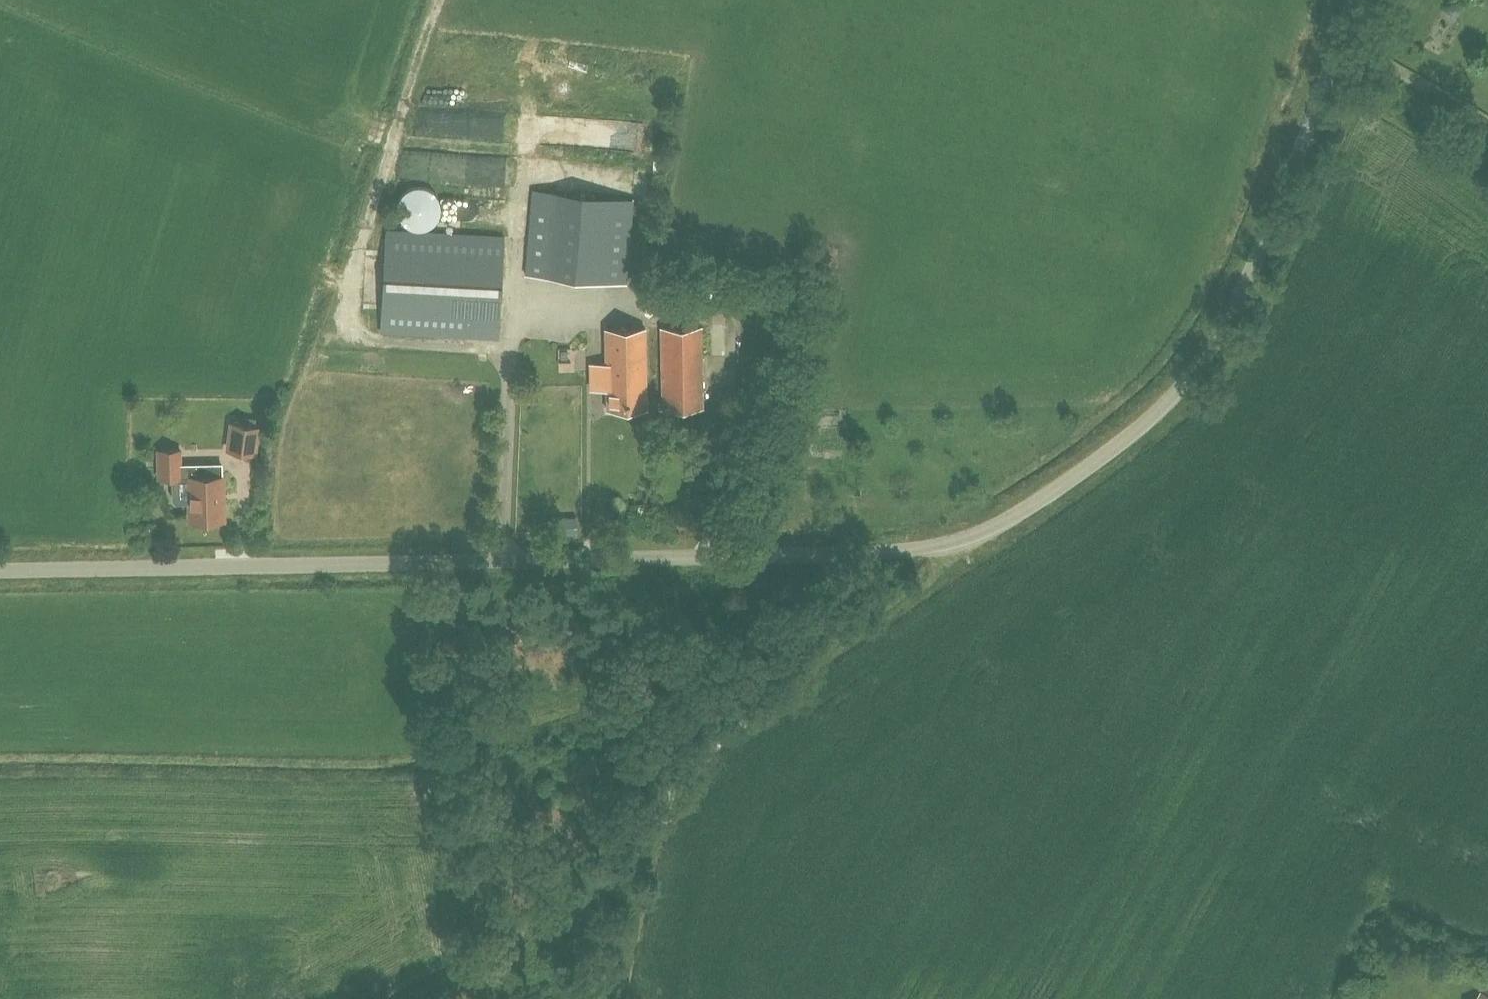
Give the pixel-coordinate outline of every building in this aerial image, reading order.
[(624,282),(629,216),(631,199),(533,191),(526,274),(624,282)] [(504,237),(386,231),(380,331),(498,338),(504,237)] [(653,281),(653,315),(680,314),(678,278),(653,281)] [(661,328),(663,409),(703,408),(701,327),(661,328)] [(588,363),(588,391),(607,391),(607,410),(647,409),(646,328),(606,329),(606,363),(588,363)] [(232,423),(229,450),(255,453),(258,427),(232,423)] [(160,451),(160,478),(170,478),(170,499),(174,504),(190,503),(191,521),(225,521),(224,477),(224,468),(200,468),(200,463),(182,464),(182,450),(160,451)]
